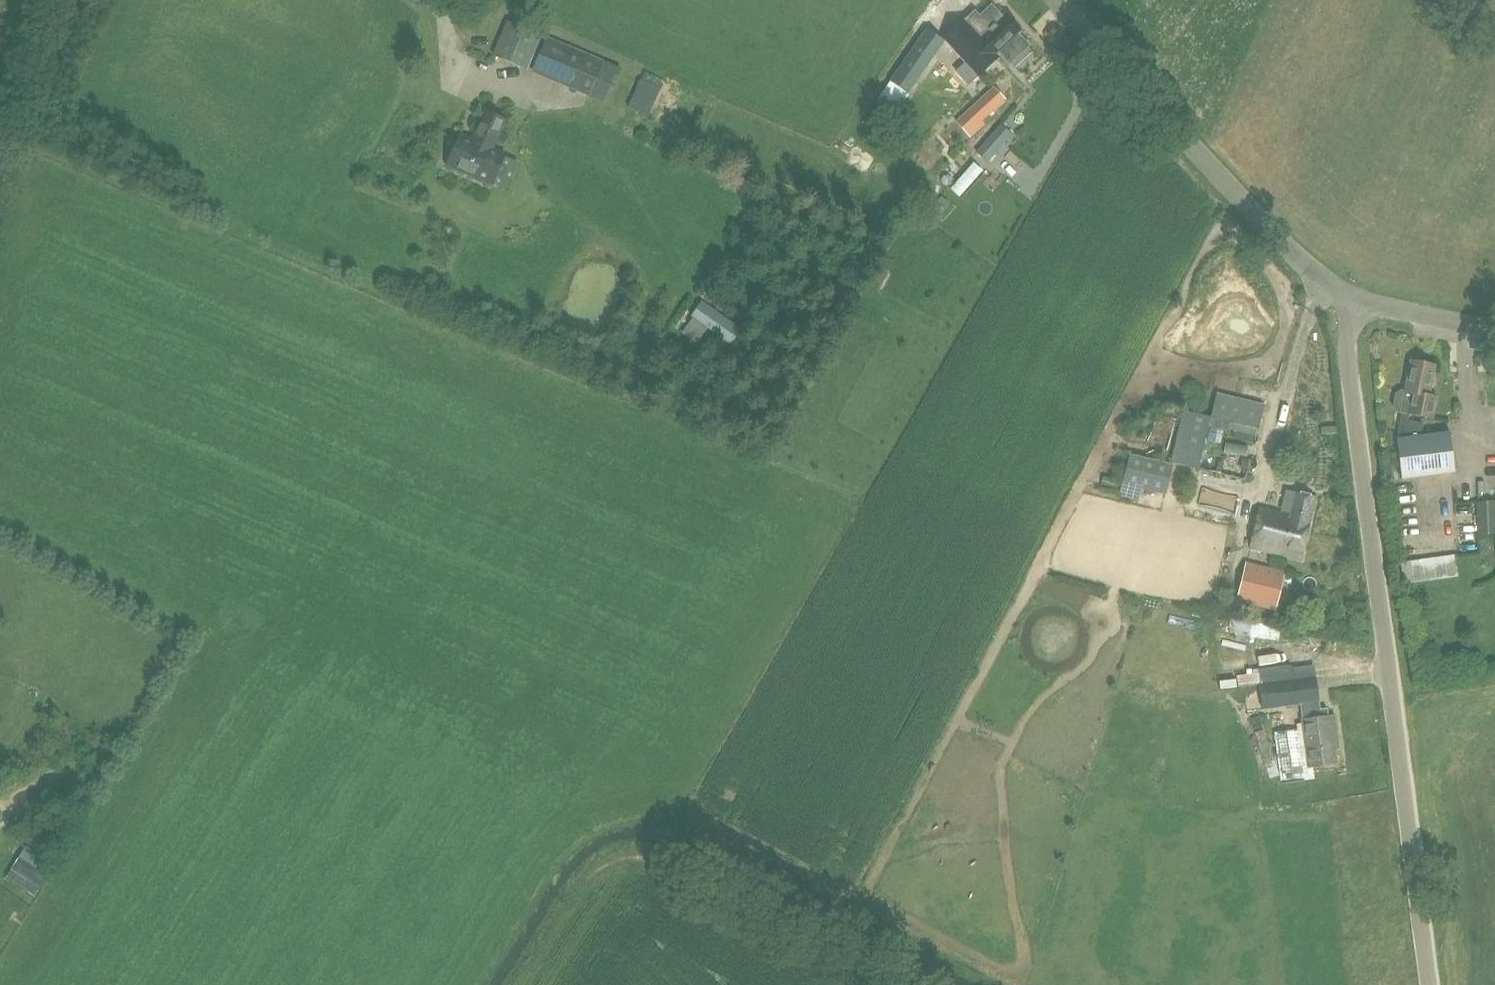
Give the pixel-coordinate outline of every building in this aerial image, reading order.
[(976,11),(966,21),(975,31),(996,54),(996,53),(999,56),(1003,60),(1026,40),(1019,32),(1021,30),(1006,14),(1004,16),(997,8),(984,20),(976,11)] [(999,56),(996,53),(996,54),(975,31),(966,21),(964,19),(946,36),(957,48),(955,50),(968,64),(965,69),(971,76),(977,74),(978,75),(999,56)] [(492,55),(527,69),(541,35),(506,20),(492,55)] [(908,93),(939,44),(923,33),(891,81),(908,93)] [(603,62),(541,35),(527,69),(588,96),(603,62)] [(588,96),(606,103),(622,67),(604,59),(603,62),(588,96)] [(661,88),(640,78),(628,105),(649,115),(661,88)] [(956,122),(971,136),(1006,101),(993,88),(956,122)] [(483,109),(471,138),(458,133),(444,165),(455,169),(454,171),(462,175),(463,173),(474,177),(474,179),(481,182),(482,181),(492,185),(505,153),(493,148),(506,119),(483,109)] [(977,151),(988,160),(1012,133),(1001,123),(977,151)] [(846,161),(853,166),(864,151),(856,146),(846,161)] [(1402,412),(1397,438),(1421,435),(1425,417),(1433,419),(1438,397),(1429,395),(1436,364),(1412,359),(1405,390),(1401,389),(1397,392),(1394,406),(1397,410),(1402,412)] [(1217,393),(1212,416),(1259,427),(1264,405),(1217,393)] [(1171,423),(1164,438),(1177,444),(1184,429),(1171,423)] [(1450,432),(1421,435),(1397,438),(1402,478),(1454,472),(1450,432)] [(1166,494),(1173,467),(1129,457),(1120,496),(1140,500),(1143,489),(1166,494)] [(1251,548),(1301,560),(1316,498),(1297,494),(1291,516),(1261,509),(1251,548)] [(1476,501),(1477,535),(1494,534),(1494,501),(1476,501)] [(1410,534),(1426,532),(1424,519),(1408,521),(1410,534)] [(1276,609),(1284,574),(1247,564),(1238,599),(1276,609)] [(1239,639),(1288,642),(1288,626),(1239,624),(1239,639)] [(1259,683),(1262,710),(1320,704),(1314,669),(1279,672),(1280,679),(1259,683)] [(1303,720),(1305,730),(1310,768),(1338,764),(1334,742),(1338,741),(1335,716),(1303,720)] [(1310,768),(1305,730),(1274,733),(1280,782),(1304,779),(1303,770),(1310,768)] [(45,855),(27,845),(15,864),(33,875),(45,855)]
